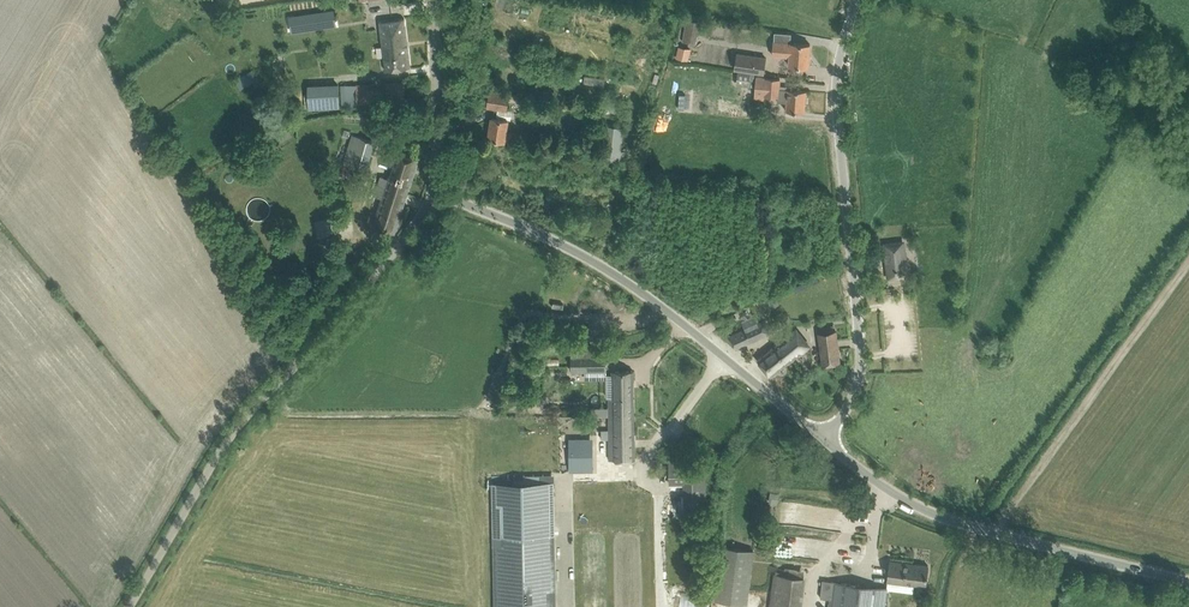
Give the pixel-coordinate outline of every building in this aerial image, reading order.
[(292,14),(294,30),(337,23),(334,8),(292,14)] [(411,67),(404,18),(379,21),(385,70),(411,67)] [(780,55),(789,56),(789,65),(808,67),(810,44),(791,42),(781,42),(780,55)] [(763,74),(767,56),(736,51),(733,69),(738,70),(751,72),(763,74)] [(749,86),(751,72),(738,70),(736,84),(749,86)] [(236,79),(241,88),(256,80),(251,71),(236,79)] [(779,88),(780,79),(766,77),(756,76),(755,94),(778,96),(778,100),(787,101),(786,109),(786,110),(793,111),(805,112),(806,90),(794,89),(779,88)] [(341,86),(342,105),(405,103),(404,83),(341,86)] [(487,107),(507,111),(510,91),(490,88),(487,107)] [(595,102),(596,115),(614,114),(614,102),(595,102)] [(488,138),(500,140),(505,140),(514,142),(516,132),(506,131),(508,120),(492,117),(488,138)] [(602,158),(618,160),(623,126),(607,124),(602,158)] [(343,163),(366,170),(375,141),(352,134),(343,163)] [(373,226),(395,233),(418,159),(390,150),(386,161),(393,163),(388,177),(381,175),(375,196),(382,198),(373,226)] [(902,267),(900,251),(903,251),(903,242),(885,244),(889,277),(906,275),(905,267),(902,267)] [(743,313),(745,322),(755,319),(753,311),(743,313)] [(745,343),(770,332),(765,321),(729,336),(734,348),(745,343)] [(818,333),(823,364),(840,362),(836,330),(818,333)] [(793,331),(757,359),(771,376),(808,346),(806,343),(803,344),(793,331)] [(606,352),(592,352),(592,345),(571,345),(571,371),(606,371),(606,352)] [(609,398),(609,459),(635,459),(633,370),(613,371),(613,398),(609,398)] [(592,440),(570,440),(570,469),(592,469),(592,440)] [(683,483),(684,512),(706,511),(705,460),(669,461),(670,483),(683,483)] [(492,481),(495,606),(556,606),(553,480),(492,481)] [(771,491),(769,501),(777,503),(779,493),(771,491)] [(713,600),(747,604),(754,549),(719,545),(713,600)] [(887,581),(926,586),(928,565),(890,560),(887,581)] [(774,574),(770,606),(796,606),(798,589),(805,589),(807,576),(780,573),(781,566),(770,565),(769,574),(774,574)] [(887,588),(832,581),(822,580),(820,598),(830,599),(829,606),(885,606),(887,588)] [(682,606),(712,606),(712,595),(683,594),(682,606)]
